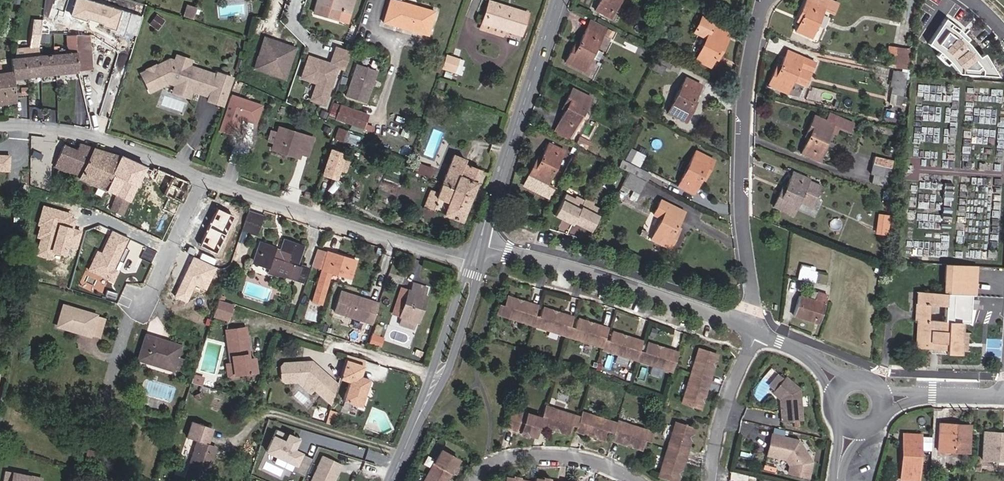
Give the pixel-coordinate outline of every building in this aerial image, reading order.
[(86,0),(79,0),(73,20),(125,35),(126,33),(132,14),(86,0)] [(313,13),(330,18),(333,8),(340,10),(349,13),(353,0),(317,0),(313,13)] [(434,12),(404,3),(402,8),(399,7),(401,2),(394,0),(390,0),(383,22),(428,35),(434,12)] [(595,11),(610,18),(619,0),(601,0),(595,11)] [(823,9),(833,14),(837,4),(828,0),(806,0),(796,23),(799,24),(796,31),(810,38),(823,9)] [(519,34),(526,14),(489,3),(481,29),(502,35),(504,29),(519,34)] [(193,20),(196,9),(186,6),(183,16),(193,20)] [(337,20),(340,10),(333,8),(330,18),(337,20)] [(143,17),(132,14),(126,33),(137,36),(143,17)] [(157,29),(163,21),(156,16),(150,24),(157,29)] [(725,37),(728,30),(701,17),(694,32),(706,38),(695,60),(710,67),(714,59),(716,55),(719,56),(727,39),(725,37)] [(258,32),(262,20),(255,18),(252,31),(258,32)] [(964,70),(976,51),(967,44),(972,36),(944,18),(926,45),(964,70)] [(583,71),(605,28),(590,21),(579,44),(577,47),(574,46),(566,62),(583,71)] [(352,42),(358,25),(353,23),(346,40),(352,42)] [(92,70),(90,46),(89,35),(73,35),(61,35),(62,44),(62,50),(62,53),(59,54),(38,56),(25,57),(14,60),(10,59),(12,72),(12,78),(27,77),(27,76),(92,70)] [(284,79),(294,48),(283,44),(282,47),(274,44),(275,41),(264,38),(258,55),(268,58),(264,72),(284,79)] [(38,56),(37,47),(24,48),(25,57),(38,56)] [(909,71),(912,47),(907,50),(903,69),(909,71)] [(344,69),(350,53),(335,48),(330,64),(308,57),(301,78),(316,83),(311,100),(324,104),(337,67),(344,69)] [(903,69),(907,50),(889,48),(887,61),(887,62),(886,66),(903,69)] [(805,85),(815,63),(787,51),(781,65),(778,63),(768,85),(787,93),(793,80),(805,85)] [(187,66),(190,59),(177,54),(174,61),(187,66)] [(454,72),(459,59),(446,55),(441,68),(454,72)] [(669,69),(672,62),(657,55),(650,68),(661,74),(665,67),(669,69)] [(459,74),(463,61),(459,59),(454,72),(459,74)] [(222,105),(231,78),(217,73),(216,76),(187,66),(174,61),(169,60),(154,68),(153,66),(147,69),(148,71),(141,74),(150,91),(168,81),(176,84),(179,83),(189,86),(190,89),(191,89),(201,93),(205,81),(213,84),(209,96),(207,100),(222,105)] [(366,103),(377,71),(356,64),(346,96),(366,103)] [(902,97),(906,74),(892,71),(890,86),(892,86),(889,104),(904,107),(905,98),(902,97)] [(12,78),(12,72),(1,73),(0,73),(0,104),(15,101),(12,78)] [(693,99),(700,85),(685,78),(668,113),(686,122),(696,101),(693,99)] [(209,96),(213,84),(205,81),(201,93),(209,96)] [(190,89),(189,86),(179,83),(176,84),(173,91),(188,97),(191,89),(190,89)] [(569,141),(590,98),(572,89),(561,110),(564,112),(554,133),(569,141)] [(221,126),(237,131),(240,119),(258,125),(264,103),(231,93),(221,126)] [(335,119),(340,105),(333,102),(328,117),(335,119)] [(363,129),(368,115),(340,105),(335,119),(363,129)] [(848,132),(852,124),(829,114),(826,121),(814,116),(806,133),(809,134),(808,138),(801,153),(817,160),(829,131),(836,134),(839,128),(848,132)] [(300,153),(304,141),(311,143),(313,138),(278,128),(273,145),(281,147),(280,152),(291,155),(292,150),(300,153)] [(357,146),(359,138),(344,132),(345,131),(338,128),(335,138),(357,146)] [(586,149),(590,143),(579,137),(575,144),(586,149)] [(308,155),(311,143),(304,141),(300,153),(308,155)] [(547,185),(563,151),(548,143),(540,159),(539,162),(536,161),(523,185),(548,198),(553,189),(547,185)] [(78,178),(93,148),(80,144),(77,151),(64,146),(55,167),(59,169),(57,173),(61,175),(63,171),(78,178)] [(111,174),(119,157),(93,148),(78,178),(90,183),(87,191),(100,196),(104,190),(111,174)] [(343,160),(345,154),(331,149),(322,174),(336,179),(339,170),(343,160)] [(638,166),(643,156),(631,150),(626,159),(638,166)] [(40,160),(42,155),(33,151),(31,156),(40,160)] [(705,177),(714,160),(695,151),(678,186),(693,194),(701,179),(702,175),(705,177)] [(470,197),(480,170),(463,163),(465,159),(453,155),(442,184),(453,188),(452,190),(470,197)] [(138,182),(145,167),(120,156),(119,157),(111,174),(136,186),(138,182)] [(887,187),(892,160),(874,156),(870,174),(873,175),(871,183),(887,187)] [(345,172),(348,162),(343,160),(339,170),(345,172)] [(646,181),(649,175),(622,161),(618,167),(646,181)] [(428,178),(432,169),(420,164),(416,173),(428,178)] [(145,186),(152,171),(151,170),(145,167),(138,182),(145,186)] [(181,204),(190,184),(152,168),(151,170),(152,171),(145,186),(181,204)] [(810,207),(820,186),(807,181),(808,179),(793,172),(786,186),(783,185),(773,207),(792,215),(798,201),(810,207)] [(639,194),(645,182),(629,173),(623,186),(633,191),(639,194)] [(122,216),(136,186),(111,174),(104,190),(115,195),(112,201),(108,199),(105,206),(110,208),(109,209),(122,216)] [(460,221),(470,197),(452,190),(453,188),(442,184),(438,193),(431,190),(424,207),(460,221)] [(622,199),(625,193),(619,190),(616,196),(622,199)] [(635,201),(639,194),(633,191),(629,198),(635,201)] [(573,222),(584,201),(575,196),(573,199),(564,194),(554,215),(562,220),(563,217),(573,222)] [(592,229),(601,210),(592,206),(594,203),(585,199),(584,201),(573,222),(582,227),(583,225),(592,229)] [(677,226),(684,212),(661,201),(653,215),(661,219),(651,239),(669,249),(680,228),(677,226)] [(49,221),(51,212),(41,210),(39,219),(49,221)] [(166,221),(170,215),(163,211),(159,217),(166,221)] [(256,236),(263,216),(249,211),(242,231),(256,236)] [(887,234),(889,216),(881,215),(880,226),(882,226),(882,234),(887,234)] [(254,241),(256,236),(242,231),(240,236),(254,241)] [(108,247),(113,235),(105,232),(100,243),(108,247)] [(296,265),(302,247),(283,240),(280,250),(279,252),(276,251),(276,249),(261,243),(254,263),(269,268),(268,273),(281,278),(284,276),(296,280),(300,267),(296,265)] [(350,278),(355,261),(327,252),(312,301),(321,304),(331,272),(350,278)] [(814,283),(817,272),(813,271),(809,270),(810,267),(801,265),(797,279),(814,283)] [(959,332),(960,323),(970,323),(972,296),(974,296),(976,267),(945,265),(943,293),(919,292),(918,308),(915,308),(915,320),(918,320),(917,334),(916,334),(916,340),(917,341),(916,348),(930,349),(959,351),(964,351),(965,332),(959,332)] [(303,283),(308,269),(300,267),(296,280),(303,283)] [(417,322),(425,296),(423,295),(426,288),(413,283),(410,291),(408,290),(399,316),(402,317),(399,325),(412,330),(414,321),(417,322)] [(150,299),(147,287),(139,290),(142,301),(150,299)] [(399,316),(408,290),(401,288),(392,314),(399,316)] [(378,303),(340,291),(334,312),(371,324),(378,303)] [(820,318),(827,296),(816,292),(814,301),(809,299),(799,296),(793,315),(814,322),(816,317),(820,318)] [(535,315),(537,306),(520,300),(519,303),(515,301),(516,299),(506,295),(503,305),(500,304),(496,314),(532,325),(535,315)] [(227,321),(233,305),(223,302),(218,300),(212,316),(227,321)] [(96,317),(96,315),(63,305),(56,326),(90,336),(91,334),(96,317)] [(569,326),(572,317),(556,312),(555,314),(551,313),(552,310),(542,307),(539,317),(535,315),(532,325),(566,336),(569,326)] [(99,337),(104,320),(96,317),(91,334),(99,337)] [(604,339),(608,328),(591,322),(590,325),(586,324),(587,321),(577,318),(574,328),(569,326),(566,336),(601,347),(604,339)] [(249,355),(245,328),(225,331),(228,357),(231,357),(234,375),(245,373),(252,372),(256,372),(254,358),(247,359),(246,356),(249,355)] [(378,336),(381,330),(374,328),(372,334),(378,336)] [(639,351),(642,341),(625,336),(624,338),(620,337),(621,334),(611,331),(608,341),(604,339),(601,347),(601,349),(636,360),(639,351)] [(177,357),(180,346),(145,335),(138,359),(173,370),(173,369),(181,372),(185,359),(177,357)] [(379,349),(383,340),(371,336),(368,346),(379,349)] [(672,372),(678,352),(660,347),(659,349),(655,348),(656,345),(647,342),(644,352),(639,351),(636,360),(672,372)] [(709,382),(713,368),(710,368),(712,363),(715,364),(718,355),(698,348),(689,376),(709,382)] [(234,375),(231,357),(228,357),(229,364),(226,364),(227,378),(234,377),(234,375)] [(311,361),(283,363),(280,366),(281,380),(284,383),(297,382),(304,381),(313,389),(330,405),(337,385),(311,361)] [(360,407),(369,379),(360,376),(363,367),(345,361),(339,379),(348,382),(342,401),(360,407)] [(201,386),(203,377),(193,374),(190,382),(201,386)] [(773,390),(783,379),(777,375),(769,385),(773,390)] [(705,395),(709,382),(689,376),(681,403),(700,409),(703,399),(701,398),(702,394),(705,395)] [(802,420),(799,389),(785,377),(783,379),(773,390),(771,392),(779,399),(781,422),(802,420)] [(313,389),(304,381),(297,382),(309,393),(313,389)] [(576,427),(579,417),(545,406),(541,418),(539,425),(555,430),(556,428),(560,429),(559,432),(569,435),(572,425),(576,427)] [(539,425),(541,418),(512,409),(506,428),(520,433),(522,434),(523,432),(527,433),(526,435),(528,435),(535,438),(539,425)] [(332,425),(336,413),(328,411),(325,423),(332,425)] [(613,433),(616,423),(581,412),(579,417),(576,427),(575,431),(592,436),(593,434),(597,435),(596,438),(605,441),(608,432),(613,433)] [(649,442),(652,432),(617,421),(616,423),(613,433),(611,440),(627,445),(628,443),(633,444),(632,447),(641,450),(644,441),(649,442)] [(216,447),(207,444),(212,429),(191,422),(186,437),(196,440),(183,477),(194,480),(204,480),(216,447)] [(691,438),(694,429),(675,422),(666,449),(686,455),(690,442),(687,442),(688,437),(691,438)] [(968,453),(970,425),(950,424),(950,428),(938,427),(937,451),(968,453)] [(292,450),(297,439),(276,430),(266,451),(295,465),(291,472),(304,478),(312,459),(292,450)] [(1002,437),(1003,433),(983,432),(982,459),(994,460),(1003,460),(1003,437),(1002,437)] [(808,478),(811,462),(798,440),(771,434),(769,445),(773,446),(770,456),(785,459),(789,466),(787,473),(808,478)] [(921,435),(903,434),(900,479),(918,480),(920,450),(920,437),(921,435)] [(929,450),(929,437),(920,437),(920,450),(929,450)] [(342,440),(339,449),(362,457),(365,447),(342,440)] [(686,455),(666,449),(657,477),(671,480),(677,480),(680,473),(677,472),(678,468),(681,469),(686,455)] [(93,465),(97,453),(88,450),(85,463),(93,465)] [(451,470),(452,467),(454,468),(455,466),(458,460),(440,450),(426,476),(435,480),(447,480),(451,473),(452,471),(451,470)] [(341,465),(322,456),(310,480),(333,480),(341,465)] [(993,470),(994,460),(982,459),(982,469),(993,470)] [(41,479),(13,473),(12,474),(5,472),(3,480),(40,480),(41,479)]
